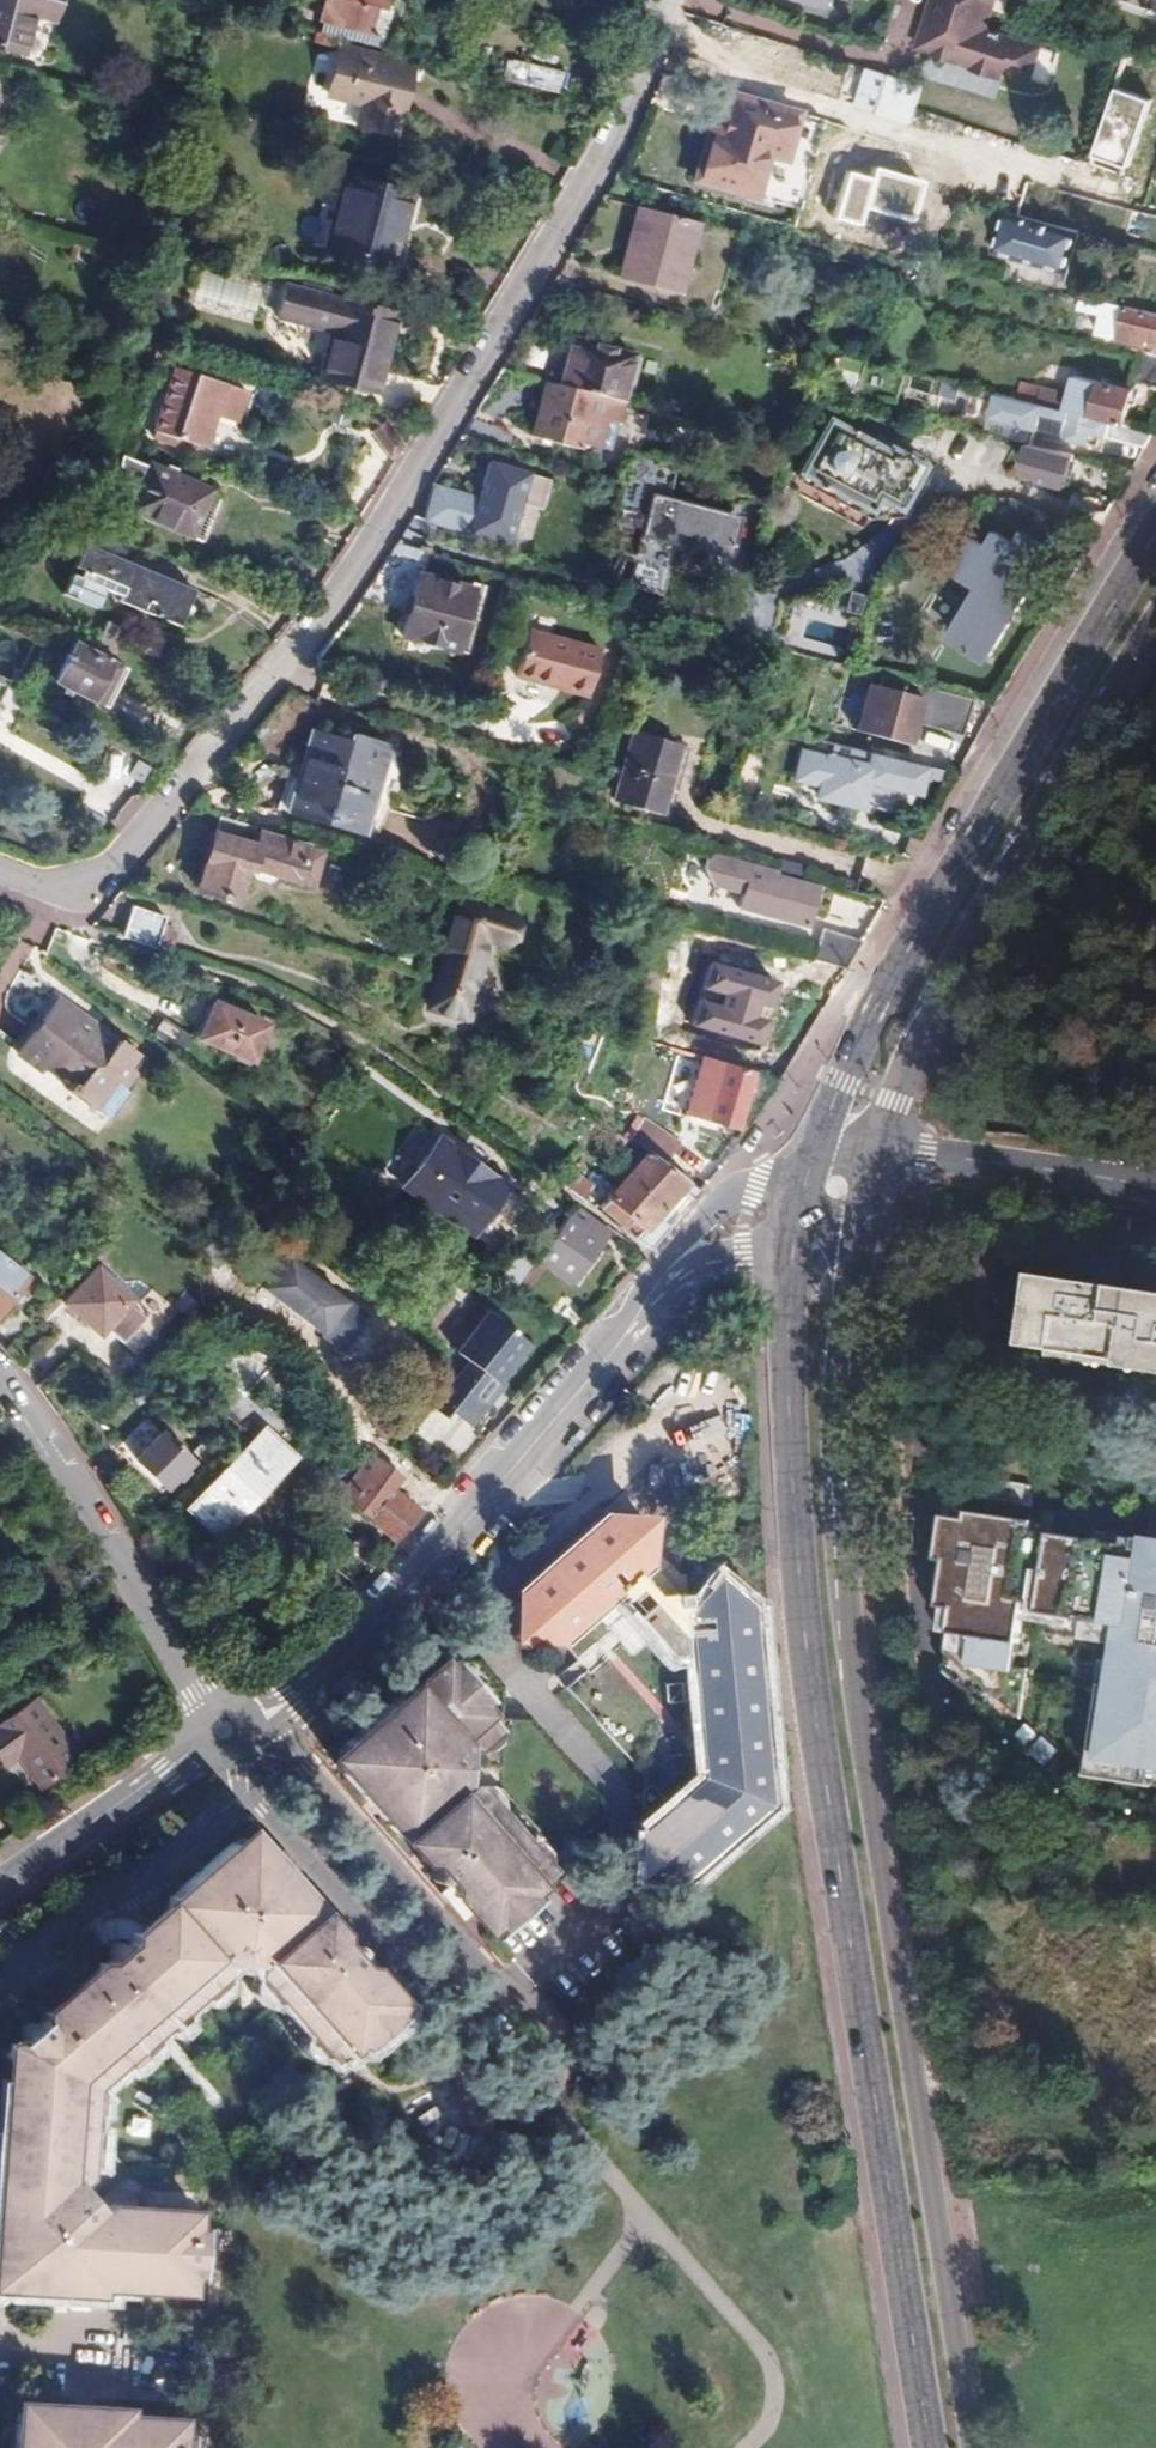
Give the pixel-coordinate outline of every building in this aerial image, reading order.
[(53,18),(57,0),(0,0),(0,48),(18,53),(30,12),(53,18)] [(335,23),(366,31),(375,0),(341,0),(335,23)] [(1045,43),(1005,31),(1005,29),(998,27),(998,29),(988,25),(997,0),(934,0),(923,36),(930,47),(954,55),(957,45),(978,50),(974,61),(974,63),(1006,73),(1008,67),(1035,75),(1045,43)] [(1062,50),(1045,43),(1035,75),(1052,81),(1062,50)] [(957,45),(954,55),(974,61),(978,50),(957,45)] [(360,105),(356,122),(393,131),(407,74),(335,56),(325,97),(360,105)] [(521,62),(516,82),(561,94),(565,73),(521,62)] [(921,82),(865,65),(852,111),(909,127),(921,82)] [(726,92),(722,105),(791,123),(795,110),(726,92)] [(791,123),(722,105),(714,133),(784,152),(791,123)] [(393,131),(356,122),(355,130),(391,139),(393,131)] [(784,152),(714,133),(711,142),(702,140),(692,177),(771,198),(784,152)] [(388,267),(406,194),(344,178),(327,251),(388,267)] [(423,198),(406,194),(388,267),(405,271),(423,198)] [(693,220),(635,205),(630,222),(688,237),(693,220)] [(1007,208),(999,243),(1074,260),(1084,228),(1007,208)] [(688,237),(630,222),(628,231),(633,233),(628,255),(680,269),(688,237)] [(1074,260),(999,243),(998,248),(1072,268),(1074,260)] [(680,269),(628,255),(623,275),(674,289),(680,269)] [(204,267),(197,295),(256,311),(264,282),(204,267)] [(332,330),(383,344),(391,314),(289,284),(279,317),(332,330)] [(256,311),(197,295),(194,305),(254,321),(256,311)] [(1123,306),(1118,329),(1123,331),(1122,337),(1141,341),(1143,334),(1155,337),(1155,314),(1123,306)] [(368,393),(383,344),(332,330),(317,378),(368,393)] [(573,340),(561,384),(622,400),(633,356),(573,340)] [(1155,383),(1155,352),(1141,349),(1134,378),(1155,383)] [(241,396),(169,372),(148,434),(161,439),(159,445),(194,456),(210,409),(235,417),(241,396)] [(1108,419),(1124,423),(1132,389),(1101,381),(1092,415),(1108,419)] [(561,384),(554,382),(540,439),(602,456),(611,420),(619,421),(624,400),(622,400),(561,384)] [(1019,382),(1015,397),(1041,404),(1067,410),(1070,393),(1019,382)] [(1108,419),(1092,415),(1067,410),(1041,404),(1035,429),(1086,442),(1090,431),(1105,436),(1108,419)] [(918,450),(825,409),(797,465),(865,500),(875,486),(896,495),(918,450)] [(1025,445),(1021,463),(1032,466),(1038,471),(1037,478),(1063,484),(1070,456),(1025,445)] [(512,469),(484,457),(463,490),(451,482),(433,511),(463,529),(481,502),(488,506),(512,469)] [(114,462),(104,492),(129,501),(124,516),(195,546),(213,500),(142,468),(140,473),(114,462)] [(639,547),(628,604),(657,612),(669,562),(723,574),(731,534),(661,519),(663,514),(641,509),(647,478),(626,474),(612,540),(639,547)] [(669,482),(647,478),(641,509),(663,514),(669,482)] [(992,664),(1043,555),(994,531),(988,543),(973,536),(953,578),(975,588),(948,644),(992,664)] [(92,566),(95,558),(72,550),(69,557),(92,566)] [(183,590),(95,558),(92,566),(69,557),(64,573),(72,577),(69,586),(60,582),(53,602),(86,615),(93,594),(110,600),(108,606),(170,630),(183,590)] [(469,587),(416,573),(401,634),(453,648),(469,587)] [(951,632),(971,586),(951,577),(931,624),(951,632)] [(513,672),(537,679),(545,675),(556,633),(526,625),(513,672)] [(85,704),(119,635),(99,626),(84,656),(67,647),(47,685),(85,704)] [(545,675),(537,679),(551,682),(552,678),(579,685),(591,643),(556,633),(545,675)] [(598,645),(591,643),(579,685),(586,686),(598,645)] [(950,675),(927,669),(925,681),(948,687),(950,675)] [(551,682),(578,690),(579,685),(552,678),(551,682)] [(922,697),(872,684),(861,730),(911,742),(922,697)] [(369,764),(374,745),(344,735),(341,741),(314,733),(300,778),(293,776),(283,809),(351,829),(357,803),(363,804),(375,766),(369,764)] [(630,733),(619,779),(668,792),(680,745),(630,733)] [(921,763),(812,736),(803,767),(858,782),(859,776),(914,789),(921,763)] [(386,749),(374,745),(369,764),(375,766),(363,804),(357,803),(351,829),(361,832),(386,749)] [(668,792),(619,779),(615,797),(664,810),(668,792)] [(250,826),(214,816),(206,842),(212,843),(207,863),(200,862),(192,890),(229,902),(243,850),(250,852),(246,868),(252,869),(251,877),(253,880),(261,882),(267,879),(268,875),(293,882),(298,864),(308,867),(312,851),(248,833),(250,826)] [(774,866),(706,848),(703,863),(724,868),(723,878),(732,882),(731,888),(740,890),(736,907),(803,925),(813,886),(773,874),(774,866)] [(713,883),(731,888),(732,882),(723,878),(724,868),(703,863),(713,883)] [(467,940),(478,907),(453,900),(443,933),(467,940)] [(120,932),(167,946),(175,917),(129,903),(120,932)] [(430,977),(465,987),(478,939),(496,944),(504,914),(478,907),(467,940),(443,933),(430,977)] [(828,936),(819,966),(850,975),(868,947),(828,936)] [(715,1009),(761,1022),(774,976),(769,974),(774,956),(733,944),(715,1009)] [(462,997),(465,987),(430,977),(421,1006),(446,1013),(452,994),(462,997)] [(63,1003),(22,1060),(45,1077),(50,1072),(75,1090),(71,1095),(101,1117),(122,1086),(131,1094),(141,1079),(131,1073),(141,1060),(121,1045),(116,1052),(90,1033),(94,1026),(63,1003)] [(212,1003),(195,1038),(245,1062),(263,1027),(212,1003)] [(758,1031),(761,1022),(715,1009),(712,1018),(758,1031)] [(150,1032),(175,1052),(186,1036),(162,1016),(150,1032)] [(731,1127),(747,1067),(692,1051),(689,1062),(694,1063),(692,1075),(698,1076),(697,1089),(692,1112),(703,1115),(703,1119),(731,1127)] [(645,1149),(663,1162),(680,1140),(643,1109),(623,1134),(645,1149)] [(386,1176),(403,1185),(430,1131),(412,1122),(386,1176)] [(469,1139),(422,1203),(434,1212),(426,1223),(445,1237),(447,1234),(455,1239),(464,1226),(457,1221),(504,1157),(484,1143),(481,1147),(469,1139)] [(646,1248),(696,1188),(663,1162),(645,1149),(597,1205),(646,1248)] [(553,1178),(580,1198),(589,1185),(562,1165),(553,1178)] [(597,1221),(573,1203),(536,1257),(570,1281),(600,1240),(590,1232),(597,1221)] [(608,1229),(597,1221),(590,1232),(600,1240),(608,1229)] [(24,1276),(0,1257),(0,1307),(24,1276)] [(95,1267),(63,1303),(99,1334),(131,1298),(95,1267)] [(500,1270),(493,1279),(509,1290),(515,1281),(500,1270)] [(1042,1279),(1032,1356),(1155,1376),(1155,1297),(1042,1279)] [(449,1409),(462,1420),(522,1345),(484,1315),(455,1350),(466,1360),(429,1406),(442,1417),(449,1409)] [(247,1425),(264,1406),(249,1392),(231,1410),(247,1425)] [(218,1537),(242,1511),(249,1505),(294,1459),(289,1454),(305,1438),(272,1406),(268,1410),(264,1406),(247,1425),(239,1434),(240,1454),(188,1509),(218,1537)] [(460,1465),(484,1437),(462,1420),(439,1449),(460,1465)] [(160,1432),(134,1458),(164,1488),(189,1462),(160,1432)] [(336,1497),(396,1539),(419,1512),(389,1490),(411,1463),(379,1440),(336,1497)] [(226,1540),(243,1554),(271,1524),(249,1505),(242,1511),(248,1517),(226,1540)] [(271,1524),(243,1554),(261,1570),(274,1557),(306,1586),(341,1551),(286,1508),(271,1524)] [(962,1695),(1009,1702),(1022,1618),(1111,1632),(1088,1780),(1155,1791),(1155,1544),(970,1515),(969,1523),(943,1519),(937,1563),(947,1564),(940,1608),(943,1609),(945,1677),(962,1695)] [(691,1777),(637,1828),(649,1843),(640,1850),(638,1881),(670,1874),(670,1867),(675,1865),(682,1876),(760,1799),(746,1618),(723,1619),(722,1605),(698,1606),(701,1622),(680,1622),(674,1632),(634,1584),(650,1570),(634,1552),(645,1542),(630,1524),(619,1533),(606,1518),(517,1594),(528,1609),(517,1610),(516,1645),(550,1646),(550,1636),(558,1646),(608,1607),(660,1670),(682,1669),(691,1777)] [(643,1781),(637,1828),(691,1777),(682,1669),(660,1670),(608,1607),(558,1646),(584,1677),(566,1692),(643,1781)] [(446,1664),(442,1668),(497,1734),(468,1755),(461,1746),(453,1751),(453,1787),(471,1789),(501,1791),(562,1860),(605,1823),(605,1810),(525,1722),(500,1719),(500,1689),(474,1662),(446,1664)] [(497,1734),(442,1668),(414,1693),(405,1691),(344,1745),(350,1753),(350,1767),(341,1778),(393,1839),(405,1838),(484,1927),(545,1875),(471,1789),(453,1787),(453,1751),(461,1746),(468,1755),(497,1734)] [(0,1723),(0,1760),(4,1765),(14,1757),(37,1786),(76,1758),(33,1699),(0,1723)] [(1045,1767),(1059,1753),(1043,1738),(1030,1752),(1045,1767)] [(471,1789),(545,1875),(562,1860),(501,1791),(471,1789)] [(0,2167),(0,2276),(7,2286),(9,2297),(91,2301),(103,2294),(187,2300),(192,2215),(106,2210),(104,2224),(94,2221),(68,2196),(69,2185),(83,2182),(88,2085),(218,1970),(214,1963),(224,1953),(251,1957),(259,1966),(252,1974),(329,2063),(390,2009),(312,1920),(313,1910),(256,1845),(249,1850),(234,1849),(227,1841),(169,1891),(166,1907),(0,2047),(0,2053),(6,2062),(0,2167)] [(181,2425),(131,2423),(122,2412),(40,2410),(39,2417),(17,2431),(16,2447),(179,2447),(181,2425)]
